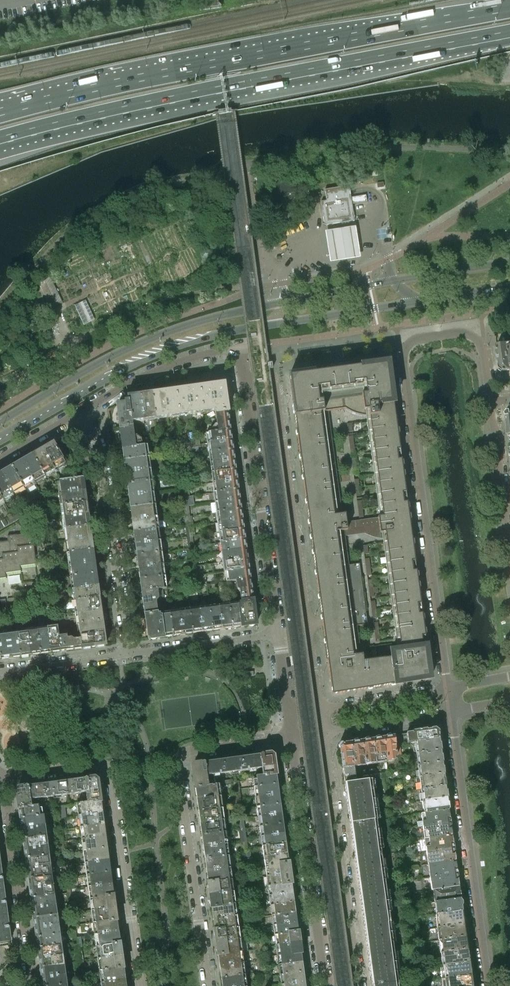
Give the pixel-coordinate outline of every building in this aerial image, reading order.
[(241,191),(239,174),(227,176),(229,193),(241,191)] [(296,192),(294,180),(265,184),(270,213),(282,211),(281,204),(280,196),(279,195),(296,192)] [(325,196),(326,201),(321,202),(324,225),(354,221),(349,192),(348,186),(324,190),(325,196)] [(246,228),(244,210),(232,211),(234,230),(246,228)] [(355,226),(325,231),(330,262),(360,257),(355,226)] [(249,246),(246,228),(234,230),(237,247),(249,246)] [(251,263),(249,246),(237,247),(239,264),(251,263)] [(62,303),(49,276),(37,282),(50,308),(62,303)] [(84,324),(95,319),(86,299),(75,304),(84,324)] [(496,345),(500,369),(503,371),(509,371),(509,362),(508,344),(496,345)] [(347,530),(346,522),(345,514),(342,514),(328,412),(344,409),(345,410),(348,412),(351,413),(355,415),(358,416),(362,416),(365,417),(366,417),(369,417),(373,416),(376,416),(380,415),(383,414),(386,412),(389,410),(392,408),(391,403),(393,403),(393,401),(392,393),(388,362),(350,367),(349,368),(344,368),(332,370),(328,370),(326,371),(289,376),(293,406),(294,414),(294,416),(296,430),(296,431),(297,435),(298,445),(300,455),(300,459),(300,460),(302,475),(302,476),(303,480),(304,490),(306,500),(306,504),(306,505),(308,519),(308,520),(309,524),(310,530),(310,535),(311,539),(311,540),(312,545),(312,550),(313,554),(313,555),(315,570),(315,571),(316,575),(317,585),(318,595),(319,599),(319,600),(321,615),(321,616),(321,617),(322,619),(323,627),(323,630),(324,640),(325,643),(325,644),(327,658),(331,687),(331,691),(335,694),(346,692),(346,689),(354,688),(355,691),(368,688),(382,686),(378,659),(363,661),(362,654),(361,654),(357,626),(367,624),(359,563),(349,565),(345,536),(344,530),(347,530)] [(211,386),(214,411),(215,412),(227,410),(223,384),(211,386)] [(211,386),(206,387),(205,385),(202,386),(201,387),(199,388),(202,412),(214,411),(211,386)] [(193,388),(187,389),(191,414),(202,412),(199,388),(197,387),(194,387),(193,388)] [(270,400),(268,388),(257,389),(258,402),(270,400)] [(187,389),(183,390),(181,389),(178,389),(177,391),(175,391),(178,416),(191,414),(187,389)] [(170,390),(169,392),(163,392),(166,417),(178,416),(175,391),(173,390),(170,390)] [(163,392),(159,393),(157,392),(154,393),(153,394),(151,394),(155,419),(166,417),(163,392)] [(146,394),(145,395),(140,396),(143,420),(155,419),(151,394),(149,393),(146,394)] [(140,396),(135,396),(128,397),(128,400),(131,422),(132,422),(143,420),(140,396)] [(124,404),(117,405),(120,428),(133,426),(132,422),(131,422),(128,400),(124,401),(124,404)] [(275,440),(270,400),(258,402),(264,441),(275,440)] [(409,509),(408,504),(407,504),(403,477),(405,477),(404,472),(403,472),(402,466),(403,466),(403,461),(401,461),(398,434),(399,434),(398,429),(397,429),(395,416),(393,403),(391,403),(392,408),(389,410),(386,412),(383,414),(380,415),(376,416),(373,416),(369,417),(370,421),(383,516),(378,517),(359,520),(346,522),(347,530),(344,530),(345,536),(364,533),(368,535),(371,536),(375,537),(378,538),(382,538),(386,538),(389,538),(393,538),(396,537),(399,535),(403,534),(406,532),(408,530),(408,525),(409,525),(410,525),(409,520),(410,519),(410,515),(409,515),(408,509),(409,509)] [(230,431),(227,410),(215,412),(216,420),(216,423),(216,424),(211,430),(212,433),(230,431)] [(141,440),(138,436),(134,436),(134,433),(133,426),(120,428),(123,449),(142,446),(141,440)] [(230,431),(212,433),(206,434),(207,443),(209,443),(231,440),(230,431)] [(190,446),(190,442),(186,442),(186,436),(182,436),(182,435),(176,436),(177,447),(181,446),(183,446),(183,447),(190,446)] [(231,440),(209,443),(207,443),(208,453),(232,450),(231,440)] [(277,453),(275,440),(264,441),(266,454),(277,453)] [(53,443),(46,447),(45,446),(39,450),(39,451),(32,455),(45,476),(65,464),(53,443)] [(147,446),(142,446),(123,449),(124,454),(122,455),(123,458),(124,459),(125,460),(148,457),(147,446)] [(232,450),(208,453),(210,463),(234,460),(232,450)] [(279,471),(277,453),(266,454),(268,472),(279,471)] [(32,455),(25,459),(24,458),(18,462),(18,463),(11,467),(24,489),(45,476),(32,455)] [(148,457),(125,460),(125,462),(124,463),(124,466),(126,467),(126,473),(150,470),(148,457)] [(234,460),(210,463),(211,473),(235,470),(234,460)] [(3,501),(24,489),(11,467),(4,471),(3,471),(0,473),(0,495),(3,501)] [(150,470),(126,473),(128,484),(151,481),(150,470)] [(235,470),(211,473),(212,483),(236,480),(235,470)] [(282,489),(279,471),(268,472),(270,491),(282,489)] [(59,481),(62,505),(87,502),(86,496),(85,495),(83,478),(59,481)] [(236,480),(212,483),(214,493),(238,490),(236,480)] [(151,481),(128,484),(130,497),(153,494),(151,481)] [(284,508),(282,489),(270,491),(273,509),(284,508)] [(238,490),(214,493),(213,493),(214,503),(239,500),(238,490)] [(153,494),(130,497),(130,501),(129,502),(129,506),(131,507),(131,508),(155,505),(153,494)] [(239,500),(214,503),(215,513),(240,510),(239,500)] [(87,502),(62,505),(65,529),(89,526),(87,509),(88,508),(87,502)] [(155,505),(131,508),(131,509),(130,511),(130,514),(132,515),(133,520),(156,517),(155,505)] [(287,526),(284,508),(273,509),(275,528),(287,526)] [(240,510),(215,513),(217,523),(242,519),(240,510)] [(23,511),(13,517),(15,520),(25,514),(23,511)] [(156,517),(133,520),(134,532),(158,529),(156,517)] [(242,519),(217,523),(218,533),(243,529),(242,519)] [(422,614),(421,603),(419,592),(418,588),(420,588),(419,583),(418,583),(418,582),(417,577),(418,577),(417,572),(416,572),(416,571),(415,560),(413,550),(413,545),(414,545),(413,540),(412,540),(412,538),(410,525),(409,525),(408,525),(408,530),(406,532),(403,534),(399,535),(396,537),(393,538),(389,538),(386,538),(386,542),(388,553),(389,564),(390,574),(392,585),(393,596),(395,607),(396,617),(398,628),(400,649),(397,649),(396,649),(392,650),(391,650),(392,657),(378,659),(382,686),(396,684),(408,682),(416,681),(427,679),(431,678),(430,675),(425,634),(426,634),(425,629),(424,629),(423,624),(423,620),(424,620),(423,615),(422,615),(422,614)] [(89,526),(65,529),(68,552),(93,549),(93,544),(91,543),(89,526)] [(289,545),(287,526),(275,528),(278,546),(289,545)] [(31,528),(22,529),(23,536),(16,537),(16,535),(7,536),(8,543),(1,544),(1,541),(0,541),(0,579),(6,578),(5,573),(21,571),(20,566),(36,564),(31,528)] [(158,529),(134,532),(136,544),(159,541),(158,529)] [(243,529),(218,533),(219,542),(244,539),(243,529)] [(244,539),(219,542),(219,543),(220,552),(246,549),(244,539)] [(159,541),(136,544),(137,549),(135,550),(136,553),(137,554),(138,556),(161,553),(159,541)] [(291,562),(289,545),(278,546),(280,564),(291,562)] [(93,549),(68,552),(72,577),(97,573),(96,567),(95,566),(94,562),(93,557),(94,555),(93,549)] [(246,549),(220,552),(221,562),(247,559),(246,549)] [(161,553),(138,556),(138,557),(136,558),(137,562),(138,563),(139,568),(163,565),(161,553)] [(247,559),(221,562),(223,572),(224,572),(248,569),(247,559)] [(294,581),(291,562),(280,564),(283,583),(294,581)] [(163,565),(139,568),(141,579),(164,576),(163,565)] [(248,569),(224,572),(225,582),(235,581),(250,579),(248,569)] [(97,573),(72,577),(75,601),(99,598),(97,580),(98,579),(97,573)] [(164,576),(141,579),(142,591),(157,589),(166,588),(164,576)] [(250,579),(235,581),(236,589),(239,591),(239,597),(240,602),(253,601),(250,579)] [(296,599),(294,581),(283,583),(285,600),(296,599)] [(156,602),(158,599),(157,589),(142,591),(143,596),(142,598),(142,601),(144,602),(144,605),(143,606),(143,609),(145,610),(146,615),(157,614),(156,602)] [(51,591),(48,592),(49,603),(42,604),(42,607),(51,606),(52,610),(55,609),(53,604),(51,591)] [(99,598),(75,601),(78,624),(103,621),(102,615),(101,614),(99,598)] [(299,617),(296,599),(285,600),(288,619),(299,617)] [(253,601),(240,602),(238,603),(242,626),(249,625),(250,627),(253,626),(254,625),(256,625),(253,601)] [(238,603),(229,604),(232,628),(242,626),(238,603)] [(229,604),(219,605),(222,629),(232,628),(229,604)] [(219,605),(209,607),(212,631),(222,629),(219,605)] [(209,607),(199,608),(202,632),(212,631),(209,607)] [(199,608),(189,609),(192,633),(202,632),(199,608)] [(189,609),(179,611),(182,635),(192,633),(189,609)] [(179,611),(169,612),(172,636),(182,635),(179,611)] [(169,612),(159,613),(162,637),(172,636),(169,612)] [(159,613),(157,614),(146,615),(149,639),(151,639),(152,640),(155,640),(156,638),(162,637),(159,613)] [(301,636),(299,617),(288,619),(290,637),(301,636)] [(103,621),(78,624),(79,636),(80,636),(80,637),(82,648),(83,648),(83,650),(90,649),(90,647),(96,646),(97,648),(104,647),(104,645),(105,645),(103,628),(104,627),(103,621)] [(57,627),(47,628),(50,653),(60,651),(58,636),(57,627)] [(47,628),(37,629),(40,654),(50,653),(47,628)] [(37,629),(27,630),(30,655),(40,654),(37,629)] [(27,630),(17,632),(21,657),(30,655),(27,630)] [(17,632),(7,633),(10,658),(21,657),(17,632)] [(0,634),(0,658),(0,659),(10,658),(7,633),(0,634)] [(66,635),(58,636),(60,651),(82,648),(80,637),(73,638),(71,637),(67,637),(66,635)] [(304,654),(301,637),(301,636),(290,637),(293,656),(304,654)] [(306,673),(304,654),(293,656),(295,674),(306,673)] [(309,691),(306,673),(295,674),(297,692),(309,691)] [(435,728),(413,732),(406,733),(407,743),(414,742),(439,739),(438,731),(435,728)] [(393,735),(382,737),(386,762),(394,761),(394,758),(395,758),(396,756),(395,745),(393,735)] [(382,737),(372,739),(375,764),(386,762),(382,737)] [(372,739),(361,741),(364,765),(375,764),(372,739)] [(439,739),(414,742),(415,754),(441,751),(439,739)] [(364,765),(361,741),(350,742),(353,767),(354,767),(355,774),(366,773),(365,768),(356,770),(356,767),(364,765)] [(350,742),(341,743),(339,747),(342,769),(353,767),(350,742)] [(441,751),(415,754),(417,766),(442,763),(442,761),(443,760),(442,757),(441,756),(441,751)] [(270,754),(259,755),(261,768),(260,768),(261,775),(276,773),(275,772),(277,771),(276,769),(275,768),(273,756),(270,754)] [(259,755),(241,758),(242,770),(260,768),(261,768),(259,755)] [(320,771),(317,755),(306,756),(308,773),(320,771)] [(241,758),(222,760),(224,773),(242,770),(241,758)] [(222,760),(204,763),(205,775),(207,775),(224,773),(222,760)] [(204,763),(194,764),(192,767),(194,781),(193,782),(193,785),(195,786),(195,787),(208,785),(207,775),(205,775),(204,763)] [(442,763),(417,766),(419,778),(444,775),(444,773),(444,772),(444,769),(443,768),(442,763)] [(355,776),(355,774),(354,767),(353,767),(342,769),(344,784),(356,782),(355,776)] [(322,789),(320,771),(308,773),(311,791),(322,789)] [(276,773),(261,775),(255,776),(256,779),(252,779),(253,787),(277,784),(276,773)] [(363,776),(363,781),(371,780),(388,778),(387,773),(363,776)] [(444,775),(419,778),(421,790),(445,787),(445,785),(446,783),(446,781),(445,780),(444,775)] [(94,778),(88,778),(86,777),(84,779),(83,779),(85,792),(86,802),(100,800),(100,799),(101,797),(101,795),(99,794),(97,780),(94,778)] [(221,796),(219,784),(215,784),(214,778),(208,779),(209,785),(208,785),(195,787),(196,800),(221,796)] [(83,779),(65,782),(67,794),(85,792),(83,779)] [(377,821),(371,780),(363,781),(358,782),(356,782),(344,784),(348,814),(351,834),(377,830),(376,821),(377,821)] [(65,782),(47,784),(48,797),(67,794),(65,782)] [(29,786),(28,787),(30,799),(48,797),(47,784),(29,786)] [(277,784),(253,787),(253,788),(254,797),(278,794),(277,784)] [(30,799),(28,787),(29,786),(27,785),(25,786),(25,787),(18,788),(16,791),(18,802),(16,803),(17,805),(18,806),(18,808),(31,806),(30,799)] [(445,787),(421,790),(421,794),(419,794),(420,802),(422,802),(447,798),(447,797),(448,796),(447,793),(446,791),(445,787)] [(324,807),(322,789),(311,791),(313,808),(324,807)] [(278,794),(254,797),(255,807),(280,804),(278,794)] [(221,796),(196,800),(198,811),(222,808),(221,796)] [(447,798),(422,802),(424,813),(424,814),(449,811),(448,809),(449,807),(449,805),(448,803),(447,798)] [(102,811),(100,800),(86,802),(75,804),(77,815),(102,811)] [(280,804),(255,807),(257,817),(281,814),(280,804)] [(42,815),(41,809),(41,808),(38,808),(38,805),(31,806),(18,808),(20,818),(42,815)] [(327,825),(324,807),(313,808),(316,826),(327,825)] [(222,808),(198,811),(200,824),(224,820),(222,808)] [(103,824),(102,811),(77,815),(79,827),(103,824)] [(449,811),(424,814),(424,813),(421,813),(422,827),(450,823),(449,811)] [(281,814),(257,817),(258,827),(282,823),(281,814)] [(45,825),(44,819),(43,815),(42,815),(20,818),(21,828),(45,825)] [(224,820),(200,824),(201,835),(226,832),(224,820)] [(282,823),(258,827),(259,836),(284,833),(282,823)] [(450,823),(422,827),(424,839),(452,836),(450,823)] [(105,836),(103,824),(79,827),(80,839),(105,836)] [(46,835),(46,831),(45,825),(21,828),(22,838),(46,835)] [(329,842),(327,825),(316,826),(318,844),(329,842)] [(379,839),(377,830),(351,834),(352,843),(379,839)] [(226,832),(201,835),(203,847),(227,844),(226,832)] [(284,833),(259,836),(261,846),(285,843),(284,833)] [(47,845),(46,838),(46,835),(22,838),(24,848),(47,845)] [(105,836),(80,839),(82,851),(107,847),(105,836)] [(452,836),(424,839),(426,852),(454,849),(453,842),(454,841),(453,838),(452,837),(452,836)] [(383,870),(379,839),(352,843),(357,873),(383,870)] [(332,860),(329,842),(318,844),(320,861),(332,860)] [(285,843),(261,846),(262,856),(287,853),(285,843)] [(227,844),(203,847),(205,859),(229,856),(227,844)] [(49,854),(48,851),(47,845),(24,848),(25,858),(49,854)] [(108,860),(107,847),(82,851),(84,863),(108,860)] [(454,849),(426,852),(427,864),(456,861),(455,859),(456,858),(456,855),(455,854),(454,849)] [(287,853),(262,856),(263,866),(288,862),(287,853)] [(49,854),(25,858),(26,868),(50,864),(49,854)] [(229,856),(205,859),(206,871),(230,868),(229,856)] [(110,871),(108,860),(84,863),(85,875),(110,871)] [(334,878),(332,860),(320,861),(323,879),(334,878)] [(456,861),(427,864),(429,877),(457,874),(456,861)] [(288,862),(263,866),(265,876),(289,873),(289,869),(290,868),(290,865),(288,864),(288,862)] [(51,874),(51,871),(50,864),(26,868),(28,878),(51,874)] [(230,868),(206,871),(208,883),(232,879),(230,868)] [(387,901),(384,880),(383,870),(357,873),(361,905),(387,901)] [(111,883),(110,871),(85,875),(87,887),(111,883)] [(289,873),(265,876),(266,886),(290,882),(292,881),(291,878),(290,877),(289,873)] [(53,884),(52,878),(51,874),(28,878),(29,887),(53,884)] [(457,874),(429,877),(431,890),(433,890),(459,887),(457,874)] [(337,895),(334,878),(323,879),(325,897),(337,895)] [(232,879),(208,883),(208,884),(207,885),(207,888),(209,889),(209,895),(234,892),(232,879)] [(290,882),(266,886),(268,896),(292,892),(290,882)] [(113,895),(111,883),(87,887),(88,899),(113,895)] [(54,894),(54,890),(53,884),(29,887),(31,898),(54,894)] [(459,887),(433,890),(434,902),(461,899),(459,887)] [(234,892),(209,895),(210,901),(209,902),(210,904),(211,905),(211,907),(235,903),(234,892)] [(292,892),(268,896),(269,905),(293,902),(292,892)] [(55,904),(55,898),(54,894),(31,898),(31,899),(30,900),(30,903),(31,904),(32,907),(55,904)] [(113,895),(88,899),(90,911),(115,907),(114,902),(115,901),(115,898),(113,897),(113,895)] [(339,912),(337,895),(325,897),(328,914),(339,912)] [(461,899),(434,902),(436,915),(462,911),(462,906),(462,904),(462,901),(461,900),(461,899)] [(390,923),(388,912),(387,901),(361,905),(365,936),(391,932),(389,923),(390,923)] [(293,902),(269,905),(270,916),(295,912),(293,902)] [(237,915),(235,903),(211,907),(213,918),(237,915)] [(55,904),(32,907),(32,912),(31,913),(32,916),(33,917),(57,914),(55,904)] [(117,916),(117,914),(115,913),(115,907),(90,911),(92,922),(116,919),(116,918),(117,916)] [(436,915),(435,915),(437,928),(464,924),(464,923),(465,921),(464,918),(463,917),(462,911),(436,915)] [(295,912),(270,916),(272,925),(296,922),(295,912)] [(341,931),(339,912),(328,914),(330,933),(341,931)] [(58,924),(57,918),(57,914),(33,917),(35,927),(58,924)] [(237,915),(213,918),(214,930),(239,927),(237,915)] [(7,917),(0,918),(0,942),(10,941),(7,917)] [(118,931),(116,919),(92,922),(93,934),(118,931)] [(296,922),(272,925),(273,935),(297,932),(296,922)] [(60,934),(59,930),(58,924),(35,927),(36,937),(60,934)] [(464,924),(437,928),(438,940),(466,937),(466,935),(466,934),(466,931),(465,930),(464,924)] [(239,927),(214,930),(214,932),(214,933),(214,936),(215,936),(216,942),(240,939),(239,927)] [(119,943),(118,931),(93,934),(95,946),(119,943)] [(344,948),(341,931),(330,933),(332,949),(344,948)] [(297,932),(273,935),(274,944),(299,941),(298,938),(300,937),(299,934),(297,933),(297,932)] [(395,962),(392,942),(391,932),(365,936),(369,966),(395,962)] [(61,944),(60,937),(60,934),(36,937),(37,947),(61,944)] [(466,937),(438,940),(440,953),(467,949),(467,948),(468,947),(468,944),(467,943),(466,937)] [(240,939),(216,942),(217,948),(216,949),(216,952),(217,952),(218,954),(242,951),(240,939)] [(299,941),(274,944),(276,955),(300,951),(300,952),(301,950),(301,947),(299,946),(299,941)] [(121,955),(120,950),(121,948),(121,946),(120,945),(119,943),(95,946),(97,958),(121,955)] [(61,944),(37,947),(39,957),(62,954),(61,944)] [(346,966),(344,948),(332,949),(335,967),(346,966)] [(467,949),(440,953),(442,965),(469,962),(469,961),(470,959),(469,956),(468,955),(467,949)] [(242,951),(218,954),(219,966),(243,962),(242,951)] [(300,951),(276,955),(277,964),(301,961),(300,952),(300,951)] [(62,954),(39,957),(40,967),(64,964),(62,954)] [(121,955),(97,958),(98,970),(123,967),(123,965),(124,964),(123,962),(122,961),(121,955)] [(301,961),(277,964),(278,974),(303,971),(301,961)] [(243,962),(219,966),(221,978),(245,974),(243,962)] [(397,982),(395,962),(369,966),(372,985),(398,985),(397,982)] [(469,962),(442,965),(439,966),(441,978),(471,974),(471,973),(471,971),(471,969),(470,968),(469,962)] [(65,974),(64,970),(64,964),(40,967),(40,968),(39,969),(39,972),(41,973),(41,977),(65,974)] [(349,984),(346,966),(335,967),(337,985),(349,984)] [(124,978),(123,967),(98,970),(100,982),(124,978)] [(303,971),(278,974),(280,984),(304,980),(303,971)] [(65,978),(65,974),(41,977),(42,981),(41,982),(41,985),(42,985),(49,985),(66,984),(65,978)] [(221,978),(222,985),(247,985),(245,974),(221,978)] [(441,978),(442,985),(472,985),(473,984),(473,982),(472,981),(471,974),(441,978)]
